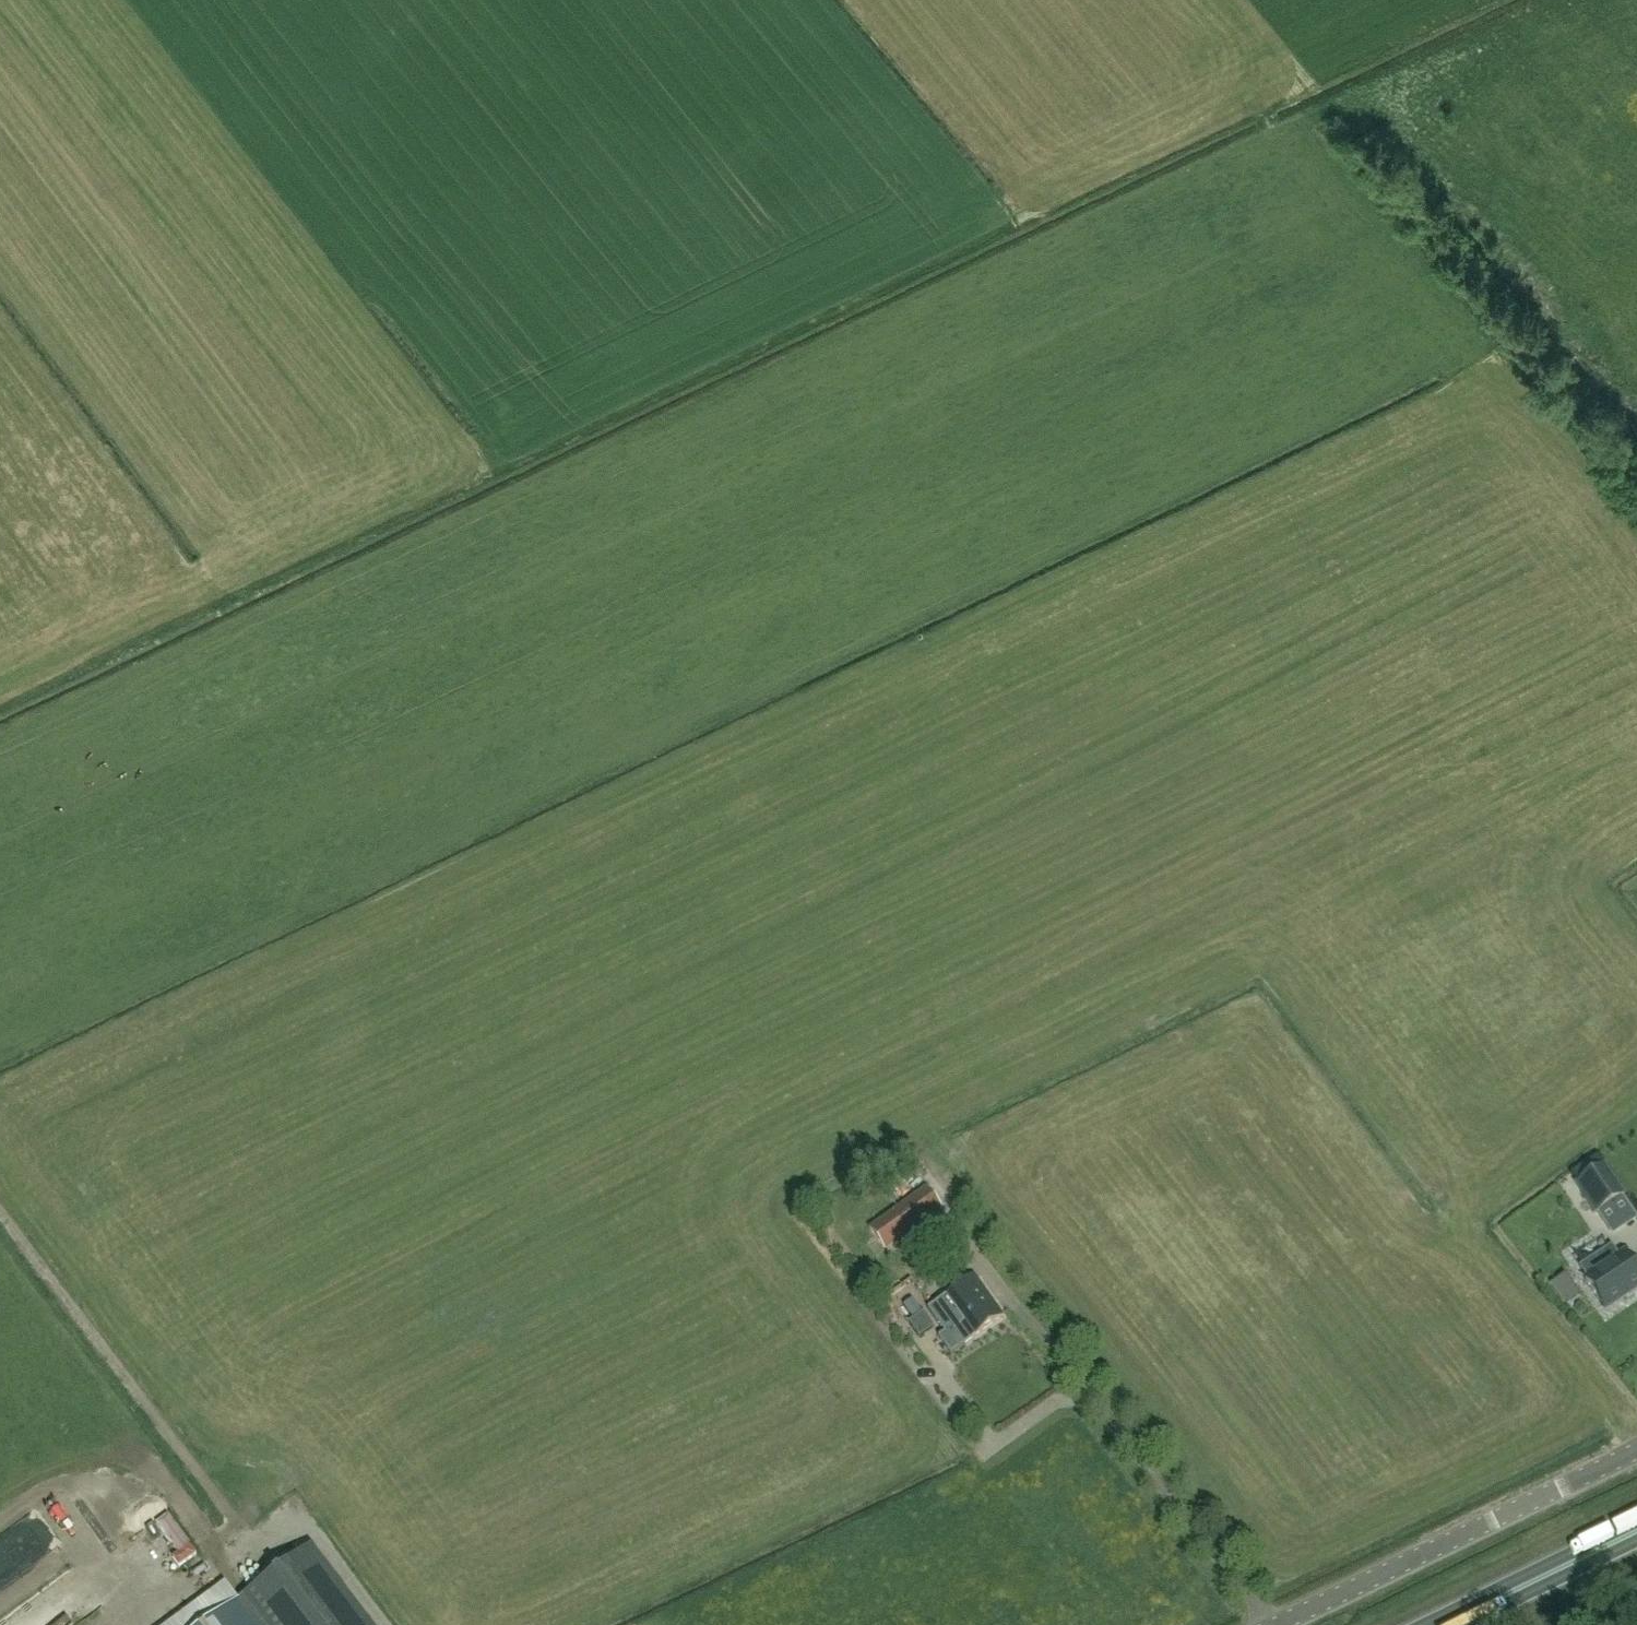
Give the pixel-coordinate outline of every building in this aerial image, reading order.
[(1577,1184),(1596,1212),(1622,1195),(1603,1167),(1577,1184)] [(884,1248),(940,1207),(926,1188),(870,1229),(884,1248)] [(1636,1289),(1636,1273),(1624,1254),(1619,1257),(1611,1247),(1580,1267),(1588,1278),(1585,1280),(1606,1310),(1627,1296),(1625,1293),(1631,1290),(1633,1292),(1636,1289)] [(975,1276),(944,1298),(957,1317),(942,1328),(947,1335),(941,1339),(951,1353),(957,1349),(958,1350),(1004,1317),(975,1276)] [(1564,1277),(1553,1284),(1566,1303),(1577,1295),(1564,1277)] [(311,1547),(204,1624),(369,1624),(311,1547)]
